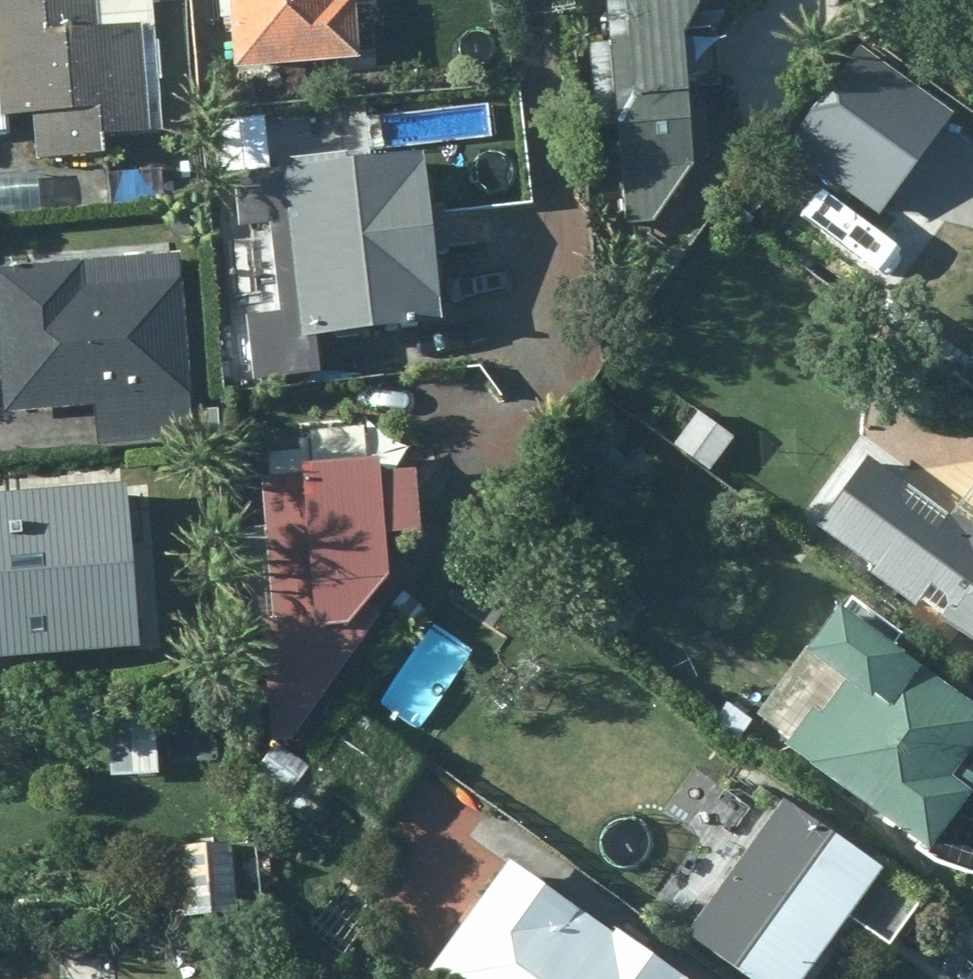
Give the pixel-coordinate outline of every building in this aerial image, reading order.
[(153,133),(146,25),(105,28),(103,0),(10,0),(0,1),(0,36),(6,119),(41,116),(44,162),(114,157),(113,135),(153,133)] [(244,76),(373,66),(368,3),(351,5),(351,0),(238,0),(244,76)] [(623,41),(636,215),(668,213),(700,172),(735,115),(726,31),(742,3),(742,0),(639,0),(643,39),(623,41)] [(917,154),(818,81),(780,132),(880,205),(917,154)] [(454,326),(433,155),(241,178),(248,227),(298,221),(310,319),(255,327),(262,384),(330,377),(326,341),(454,326)] [(200,439),(187,282),(89,289),(87,263),(0,270),(12,415),(98,408),(101,448),(200,439)] [(718,471),(740,442),(704,413),(678,448),(718,471)] [(384,473),(383,461),(366,462),(364,430),(300,435),(301,450),(242,454),(267,743),(290,741),(352,654),(323,634),(350,632),(389,583),(385,540),(418,537),(412,471),(384,473)] [(570,554),(641,494),(596,441),(525,502),(570,554)] [(972,632),(972,534),(971,537),(864,462),(820,525),(972,632)] [(137,490),(0,507),(0,663),(154,649),(137,490)] [(852,613),(820,658),(853,681),(828,716),(820,710),(793,748),(940,853),(936,863),(972,876),(972,783),(966,781),(972,772),(972,701),(852,613)] [(104,713),(106,778),(161,777),(159,711),(104,713)] [(275,746),(251,772),(284,800),(308,774),(275,746)] [(892,880),(792,810),(703,942),(758,978),(819,978),(860,918),(900,944),(924,912),(887,886),(892,880)] [(242,915),(236,846),(192,849),(198,919),(242,915)] [(517,869),(443,978),(682,978),(517,869)]
